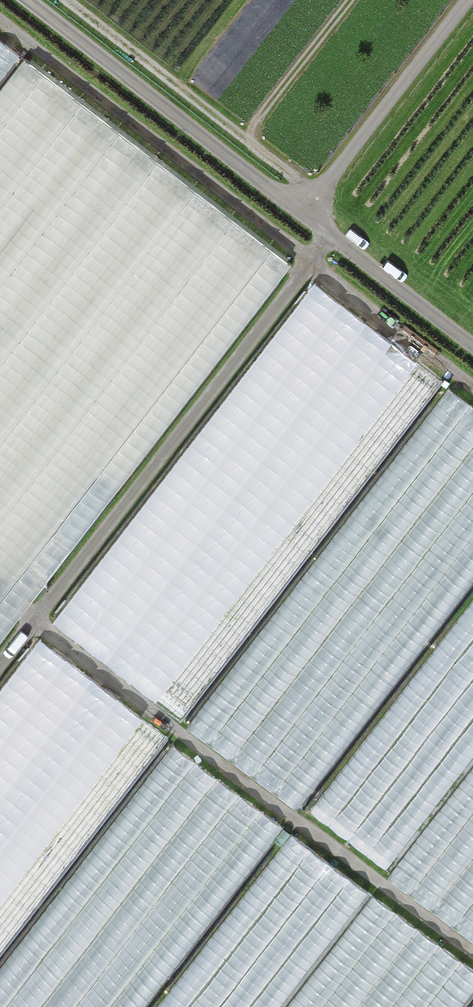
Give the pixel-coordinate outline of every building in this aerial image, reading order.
[(292,247),(0,35),(0,647),(292,247)] [(59,623),(191,717),(443,370),(312,275),(59,623)] [(453,385),(371,493),(392,509),(376,530),(389,540),(383,549),(412,570),(430,546),(449,560),(459,547),(472,557),(472,401),(453,385)] [(192,724),(304,807),(374,712),(411,663),(404,658),(387,658),(387,646),(367,646),(367,610),(358,622),(350,622),(351,601),(358,591),(358,572),(339,598),(322,598),(312,591),(296,613),(274,613),(192,724)] [(472,932),(472,611),(440,659),(430,652),(319,812),(397,866),(390,875),(472,932)] [(169,726),(36,632),(0,683),(0,963),(169,726)]
